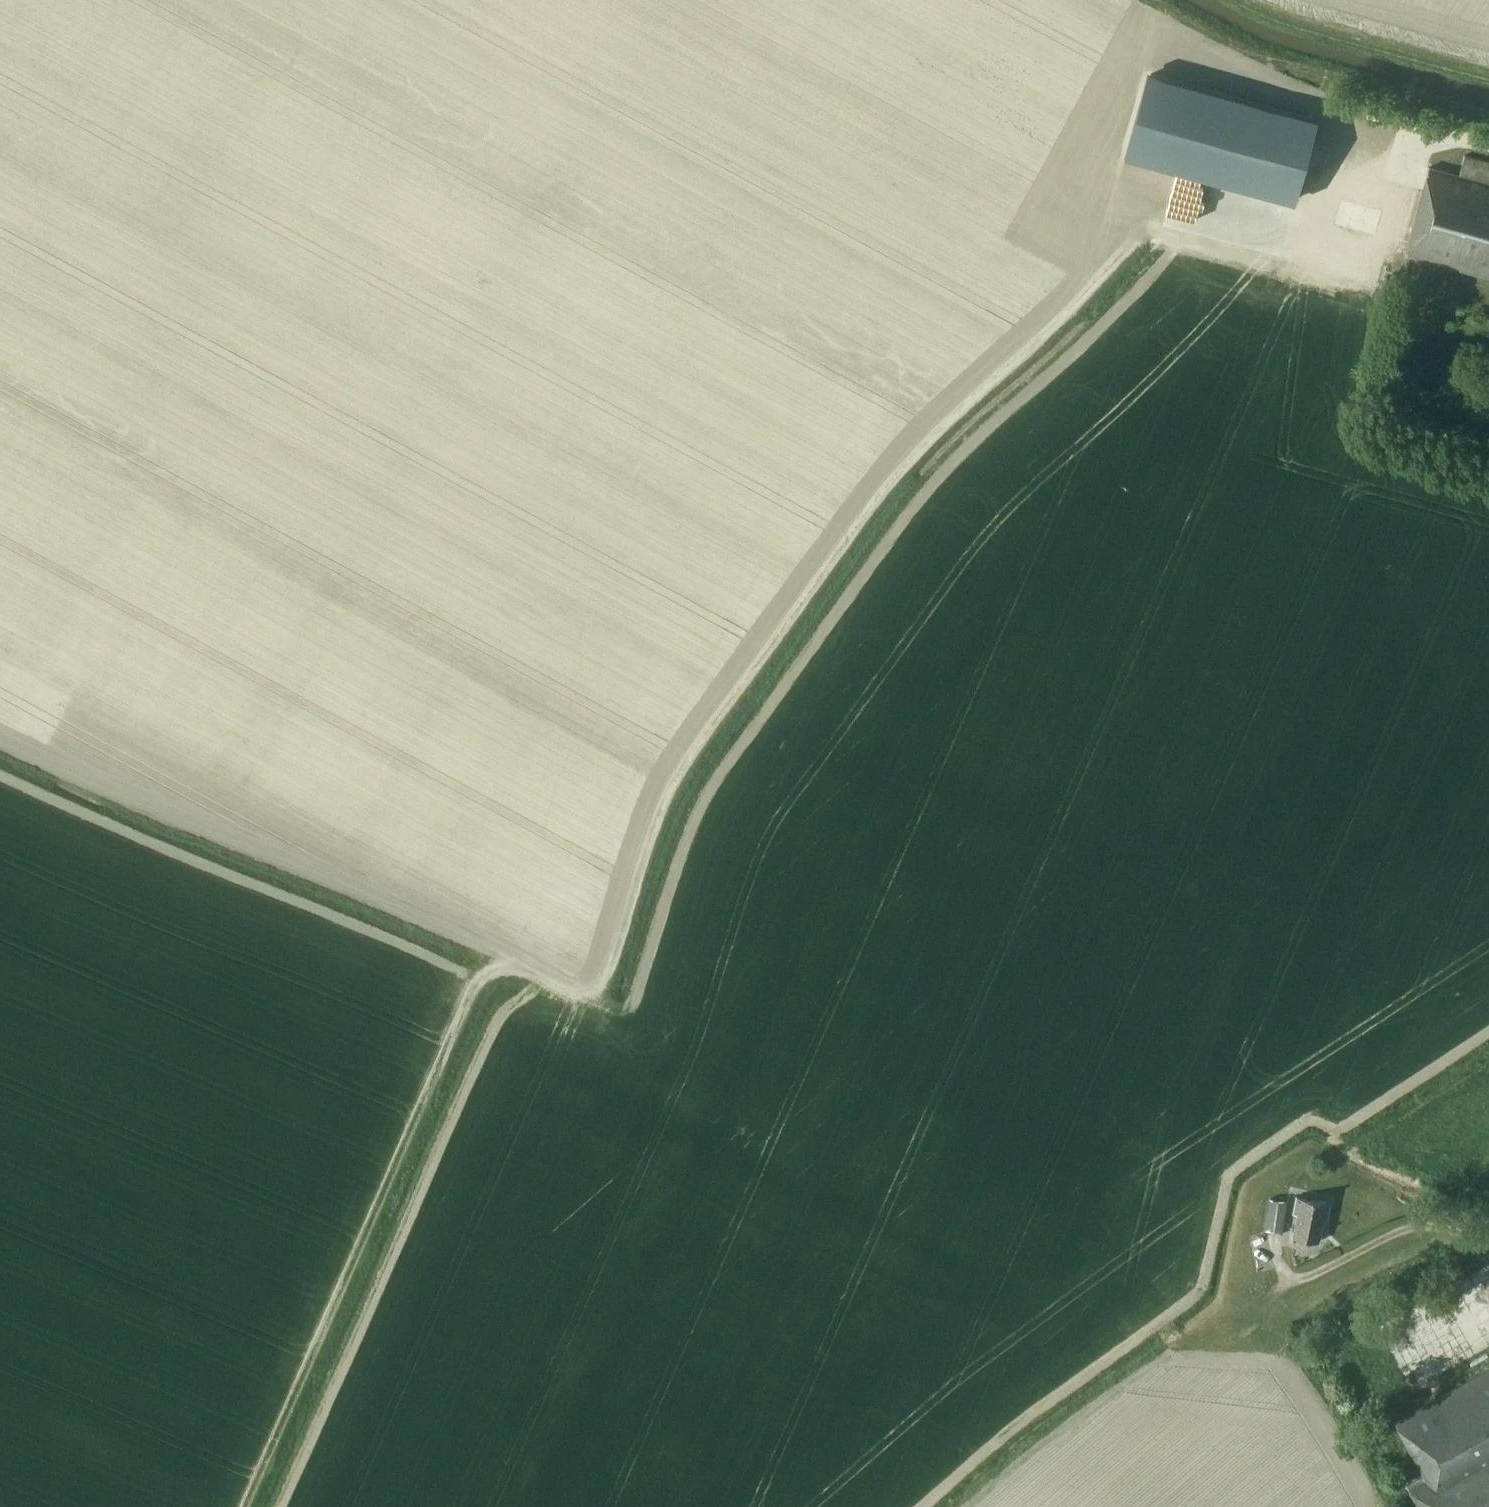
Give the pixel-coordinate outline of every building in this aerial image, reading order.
[(1313,118),(1151,74),(1128,156),(1291,201),(1313,118)] [(1464,155),(1459,175),(1428,166),(1405,254),(1488,277),(1488,162),(1464,155)] [(1323,1218),(1326,1219),(1330,1202),(1297,1194),(1294,1210),(1298,1211),(1293,1234),(1318,1240),(1323,1218)] [(1265,1230),(1282,1233),(1287,1202),(1270,1199),(1265,1230)] [(1395,1421),(1424,1476),(1406,1485),(1418,1506),(1488,1506),(1488,1369),(1395,1421)]
